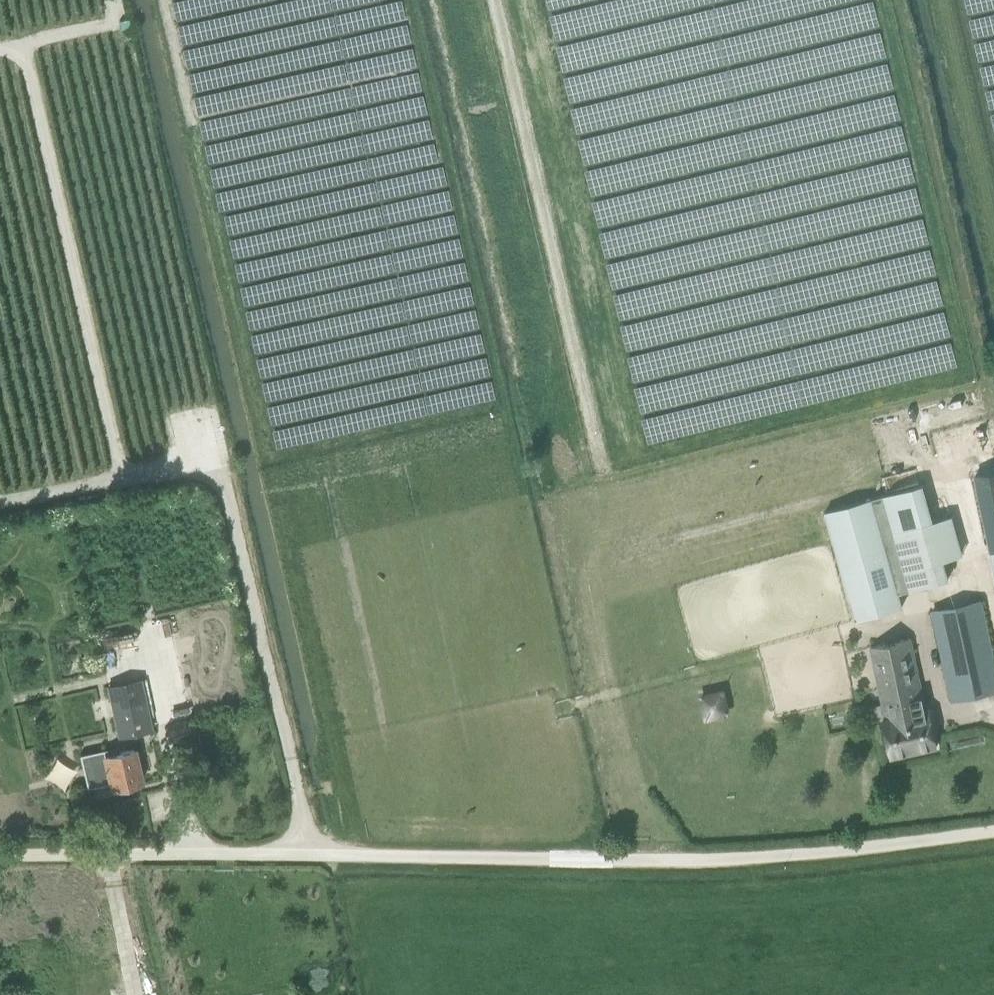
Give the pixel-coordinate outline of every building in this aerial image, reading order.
[(993,534),(993,474),(981,477),(993,534)] [(925,483),(828,507),(856,618),(902,606),(899,592),(949,579),(925,483)] [(932,611),(952,700),(993,691),(993,659),(981,601),(932,611)] [(95,634),(99,655),(128,650),(124,629),(95,634)] [(910,637),(872,645),(886,717),(883,718),(890,755),(936,746),(929,709),(925,710),(910,637)] [(140,681),(109,687),(119,735),(151,727),(140,681)] [(719,686),(693,692),(699,719),(726,712),(719,686)] [(102,749),(79,755),(79,758),(85,756),(89,775),(84,776),(87,789),(111,783),(112,789),(116,788),(117,791),(127,788),(126,785),(141,782),(134,749),(104,756),(102,749)]
